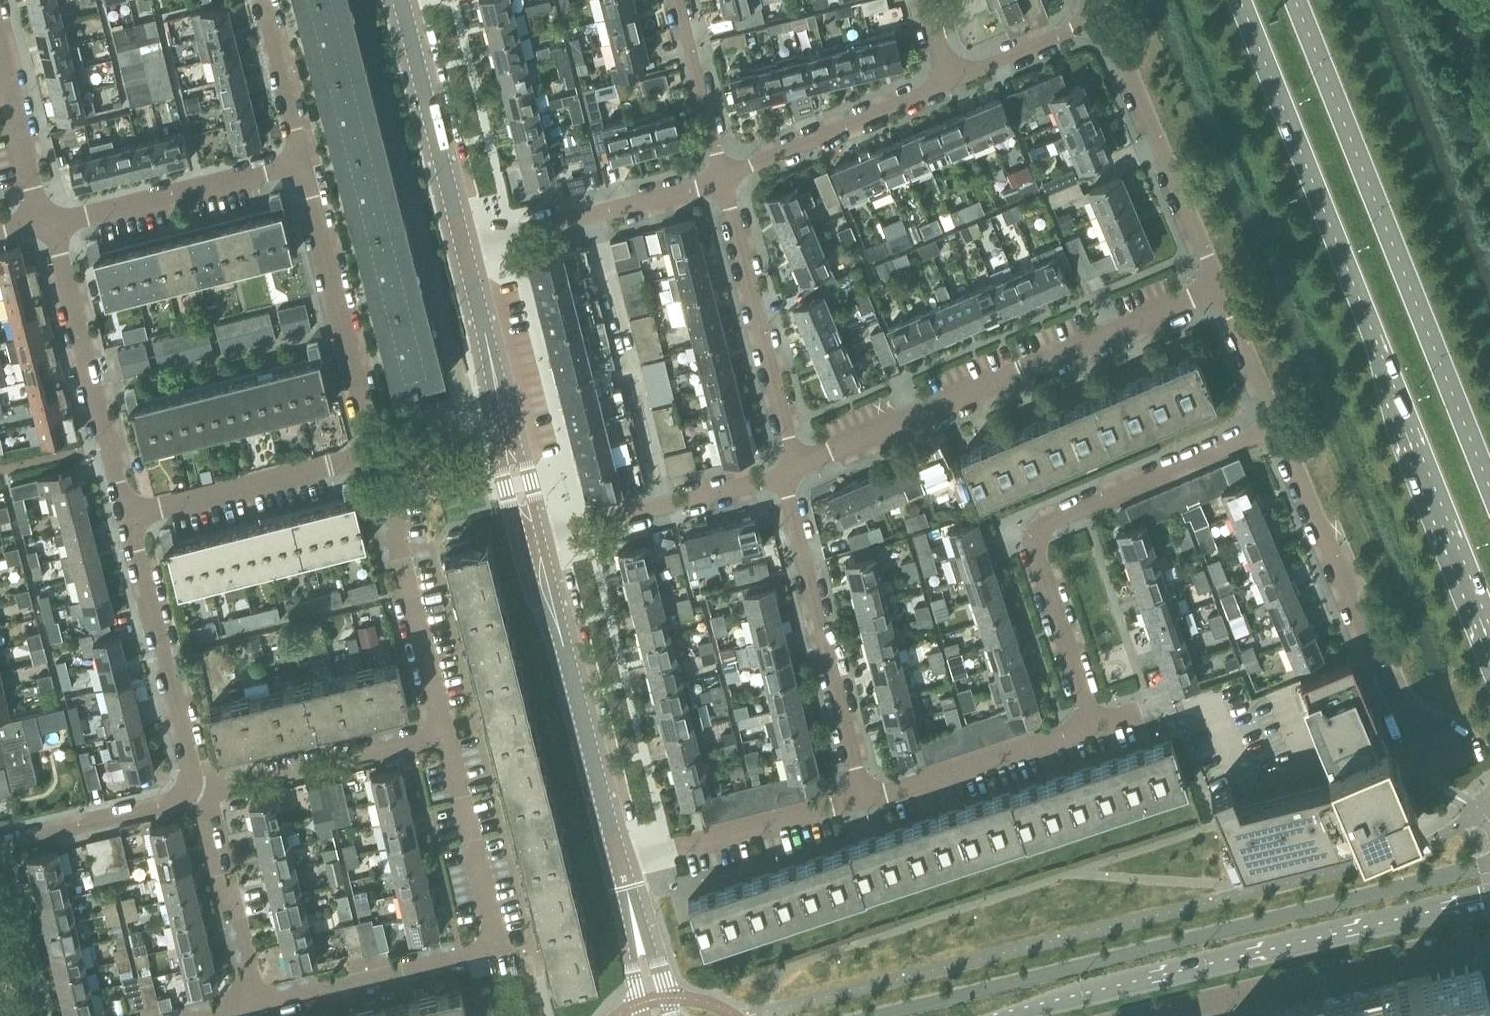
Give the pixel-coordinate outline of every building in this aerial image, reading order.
[(37,29),(64,22),(69,21),(67,12),(62,13),(58,0),(56,0),(31,6),(37,29)] [(315,77),(368,64),(367,62),(365,63),(349,0),(297,0),(305,31),(303,31),(304,33),(306,33),(308,41),(306,41),(307,44),(308,43),(316,75),(315,75),(315,77)] [(485,21),(515,13),(516,12),(515,10),(514,10),(512,0),(481,0),(485,17),(484,18),(485,21)] [(538,2),(540,11),(552,8),(550,0),(544,0),(538,2)] [(606,16),(637,9),(635,0),(602,0),(606,16)] [(723,1),(722,1),(724,8),(725,8),(725,11),(724,11),(725,12),(734,10),(738,26),(765,20),(760,0),(723,0),(723,1)] [(861,1),(864,13),(888,7),(889,8),(890,8),(888,0),(865,0),(861,1)] [(988,1),(991,8),(999,5),(1002,3),(1009,18),(1008,18),(1009,20),(1049,3),(1048,2),(1047,0),(987,0),(988,1)] [(569,1),(561,3),(564,15),(573,13),(569,1)] [(540,11),(538,2),(525,5),(527,14),(540,11)] [(201,10),(207,34),(233,27),(228,4),(201,10)] [(850,4),(838,7),(840,15),(853,12),(850,4)] [(840,15),(838,7),(826,10),(828,18),(840,15)] [(606,16),(612,40),(643,32),(643,31),(642,32),(638,19),(639,19),(637,9),(606,16)] [(490,41),(491,44),(522,36),(521,32),(520,32),(515,13),(485,21),(486,21),(491,41),(490,41)] [(815,13),(806,15),(810,27),(818,25),(815,13)] [(144,21),(148,34),(159,31),(156,18),(144,21)] [(134,23),(137,37),(148,34),(144,21),(134,23)] [(782,30),(780,21),(767,24),(769,33),(782,30)] [(37,29),(43,51),(69,45),(64,22),(37,29)] [(134,23),(123,26),(126,40),(137,37),(134,23)] [(112,29),(116,42),(126,40),(123,26),(112,29)] [(207,34),(198,36),(201,47),(210,45),(212,56),(239,50),(233,27),(207,34)] [(895,29),(871,35),(880,70),(904,65),(895,29)] [(720,36),(724,49),(748,43),(744,30),(720,36)] [(137,37),(139,44),(161,39),(159,31),(148,34),(137,37)] [(643,32),(612,40),(618,63),(610,65),(614,80),(645,72),(641,58),(649,57),(646,45),(645,46),(642,34),(643,34),(643,32)] [(570,37),(573,50),(581,47),(578,35),(570,37)] [(871,35),(847,41),(856,77),(880,70),(871,35)] [(496,64),(497,67),(526,60),(526,59),(528,59),(527,56),(526,56),(521,37),(522,36),(491,44),(492,44),(497,64),(496,64)] [(754,36),(747,38),(749,47),(757,45),(754,36)] [(116,42),(118,50),(139,44),(137,37),(126,40),(116,42)] [(139,44),(141,51),(163,46),(161,39),(139,44)] [(847,41),(824,47),(833,82),(856,77),(847,41)] [(43,51),(48,74),(75,67),(84,65),(78,42),(69,45),(43,51)] [(118,50),(120,57),(141,51),(139,44),(118,50)] [(548,45),(536,48),(539,60),(551,57),(549,48),(548,45)] [(549,48),(551,57),(555,56),(560,75),(564,74),(573,72),(567,49),(563,50),(562,45),(549,48)] [(141,51),(143,59),(165,53),(163,46),(141,51)] [(581,47),(573,50),(576,63),(585,61),(581,47)] [(811,50),(800,53),(809,88),(833,82),(824,47),(823,47),(824,52),(812,55),(811,50)] [(212,56),(218,79),(245,72),(239,50),(212,56)] [(120,57),(121,64),(143,59),(141,51),(120,57)] [(143,59),(145,66),(166,60),(165,53),(143,59)] [(800,53),(777,59),(786,94),(809,88),(800,53)] [(121,64),(123,71),(145,66),(143,59),(121,64)] [(777,59),(753,65),(762,100),(786,94),(777,59)] [(145,66),(147,73),(168,67),(166,60),(145,66)] [(502,88),(503,90),(532,83),(532,82),(534,82),(533,79),(532,79),(526,60),(497,67),(497,68),(498,67),(503,88),(502,88)] [(328,122),(336,155),(385,143),(366,66),(368,65),(368,64),(315,77),(315,78),(317,78),(325,110),(323,110),(324,112),(325,112),(327,120),(326,120),(326,122),(328,122)] [(762,100),(753,65),(740,68),(739,66),(736,64),(730,66),(728,69),(738,106),(762,100)] [(123,71),(125,79),(147,73),(145,66),(123,71)] [(48,74),(54,97),(81,90),(87,88),(85,78),(78,79),(75,67),(48,74)] [(147,73),(148,79),(170,74),(168,67),(147,73)] [(218,79),(224,102),(250,95),(245,72),(218,79)] [(573,72),(564,74),(567,86),(576,84),(573,72)] [(640,78),(644,91),(668,85),(665,72),(640,78)] [(1055,107),(1061,120),(1092,107),(1082,84),(1068,90),(1061,72),(1051,76),(1052,79),(1044,83),(1043,79),(1006,95),(1016,118),(1032,112),(1029,105),(1042,100),(1046,110),(1055,107)] [(125,79),(126,85),(148,79),(147,73),(125,79)] [(170,74),(148,79),(150,86),(160,84),(171,81),(170,74)] [(128,92),(138,89),(150,86),(148,79),(126,85),(128,92)] [(171,81),(160,84),(164,98),(175,95),(171,81)] [(628,95),(625,82),(617,84),(620,97),(628,95)] [(508,111),(509,114),(538,106),(538,102),(538,101),(537,101),(532,83),(503,90),(503,91),(504,91),(509,111),(508,111)] [(160,84),(150,86),(153,100),(164,98),(160,84)] [(150,86),(138,89),(142,103),(153,100),(150,86)] [(138,89),(128,92),(132,106),(142,103),(138,89)] [(81,90),(54,97),(60,120),(96,111),(93,99),(84,101),(81,90)] [(595,90),(584,93),(598,152),(608,149),(602,125),(603,125),(595,90)] [(561,94),(563,103),(568,102),(573,121),(585,118),(579,95),(574,95),(573,91),(561,94)] [(551,106),(563,103),(561,94),(549,97),(551,106)] [(198,95),(187,98),(189,108),(201,106),(198,95)] [(224,102),(229,124),(256,117),(250,95),(224,102)] [(1001,97),(979,106),(992,136),(1014,127),(1001,97)] [(514,135),(514,137),(544,129),(545,129),(544,126),(543,126),(538,106),(509,114),(510,114),(515,134),(514,135)] [(979,106),(959,115),(971,145),(992,136),(979,106)] [(1059,149),(1071,144),(1102,130),(1092,107),(1061,120),(1067,134),(1055,139),(1059,149)] [(661,111),(650,114),(659,149),(683,143),(675,112),(662,115),(661,111)] [(650,114),(626,119),(635,155),(659,149),(650,114)] [(959,115),(938,124),(950,154),(971,145),(959,115)] [(256,117),(229,124),(235,147),(262,141),(256,117)] [(635,155),(626,119),(603,125),(602,125),(608,149),(611,161),(635,155)] [(938,124),(917,132),(930,163),(950,154),(938,124)] [(520,157),(521,160),(550,153),(544,129),(514,137),(515,138),(516,138),(520,157)] [(1102,130),(1071,144),(1081,167),(1112,154),(1102,130)] [(184,132),(161,137),(168,164),(191,158),(184,132)] [(917,132),(896,141),(909,171),(930,163),(917,132)] [(161,137),(138,143),(145,170),(168,164),(161,137)] [(550,153),(521,160),(521,161),(526,181),(527,184),(557,176),(556,172),(555,172),(553,162),(582,155),(585,168),(597,165),(590,137),(573,142),(575,150),(563,154),(562,150),(550,153)] [(90,145),(93,154),(100,181),(122,176),(116,149),(113,139),(90,145)] [(896,141),(875,150),(888,180),(909,171),(896,141)] [(561,145),(562,150),(563,154),(575,150),(573,142),(561,145)] [(1048,142),(1029,149),(1033,159),(1052,152),(1048,142)] [(138,143),(116,149),(122,176),(145,170),(138,143)] [(354,231),(354,233),(407,220),(406,218),(405,219),(385,143),(336,155),(344,187),(343,187),(343,189),(345,189),(347,197),(345,197),(346,199),(348,199),(356,231),(354,231)] [(854,159),(867,189),(871,198),(892,189),(888,180),(875,150),(854,159)] [(65,153),(57,155),(59,163),(67,161),(65,153)] [(100,181),(93,154),(70,160),(77,187),(100,181)] [(845,198),(867,189),(854,159),(833,168),(845,198)] [(1043,182),(1048,194),(1078,181),(1073,169),(1043,182)] [(815,175),(824,196),(836,191),(827,170),(815,175)] [(582,174),(567,177),(571,193),(586,190),(582,174)] [(1034,175),(1012,185),(1017,197),(1039,187),(1034,175)] [(1090,189),(1100,213),(1131,199),(1121,176),(1090,189)] [(1078,181),(1048,194),(1053,205),(1083,193),(1078,181)] [(796,183),(766,196),(775,217),(805,205),(816,200),(810,187),(799,191),(796,183)] [(1017,197),(1012,185),(1003,188),(1008,200),(1017,197)] [(184,282),(201,278),(199,273),(213,270),(215,274),(232,270),(230,265),(244,262),(246,267),(263,262),(261,257),(275,254),(277,259),(293,255),(282,210),(285,210),(280,191),(270,193),(272,203),(274,211),(102,255),(100,247),(98,237),(87,240),(92,258),(91,259),(92,262),(95,261),(106,302),(108,301),(106,297),(120,293),(121,298),(138,294),(137,289),(151,285),(153,290),(169,286),(168,281),(182,277),(184,282)] [(836,191),(824,196),(827,205),(839,200),(836,191)] [(978,199),(970,202),(975,214),(983,211),(978,199)] [(1100,213),(1109,235),(1141,222),(1131,199),(1100,213)] [(970,202),(949,211),(954,223),(975,214),(970,202)] [(1019,203),(1011,206),(1016,218),(1024,215),(1019,203)] [(775,217),(784,238),(814,226),(805,205),(775,217)] [(1016,218),(1011,206),(1002,210),(1007,222),(1016,218)] [(1070,210),(1057,215),(1062,227),(1075,222),(1070,210)] [(937,217),(928,220),(933,232),(941,228),(937,217)] [(663,252),(671,250),(702,242),(695,218),(657,228),(663,252)] [(367,278),(376,310),(424,298),(405,222),(407,221),(407,220),(354,233),(355,234),(356,234),(364,265),(363,266),(363,268),(365,267),(367,276),(365,276),(366,278),(367,278)] [(933,232),(928,220),(920,224),(924,235),(933,232)] [(976,220),(968,224),(973,236),(981,232),(976,220)] [(905,225),(912,241),(921,237),(914,221),(905,225)] [(1083,243),(1071,248),(1084,277),(1152,249),(1141,222),(1109,235),(1116,251),(1110,254),(1110,252),(1091,261),(1083,243)] [(973,236),(968,224),(959,228),(964,239),(973,236)] [(838,230),(841,238),(853,233),(849,225),(838,230)] [(784,238),(792,259),(823,246),(814,226),(784,238)] [(853,233),(841,238),(845,247),(856,242),(853,233)] [(895,234),(887,237),(892,249),(900,246),(895,234)] [(1067,239),(1071,248),(1083,243),(1079,234),(1067,239)] [(631,252),(614,256),(617,268),(640,263),(633,235),(627,236),(631,252)] [(610,240),(614,256),(631,252),(627,236),(610,240)] [(892,249),(887,237),(865,247),(870,258),(892,249)] [(935,238),(927,241),(932,253),(940,250),(935,238)] [(932,253),(927,241),(918,245),(923,257),(932,253)] [(671,250),(677,273),(707,265),(702,242),(671,250)] [(1031,254),(1035,263),(1048,293),(1069,284),(1063,270),(1072,266),(1062,242),(1031,254)] [(1,275),(1,273),(24,268),(24,267),(22,260),(25,259),(21,245),(0,250),(0,275),(1,275)] [(529,260),(535,284),(591,270),(590,265),(594,264),(589,245),(577,248),(529,260)] [(812,276),(816,285),(827,280),(835,277),(823,246),(792,259),(801,281),(812,276)] [(906,250),(885,259),(890,271),(911,263),(906,250)] [(890,271),(885,259),(876,263),(881,275),(890,271)] [(1035,263),(1014,272),(1027,302),(1048,293),(1035,263)] [(0,275),(0,296),(6,294),(42,286),(38,273),(34,273),(32,265),(24,267),(24,268),(1,273),(1,275),(0,275)] [(675,299),(683,297),(713,289),(707,265),(677,273),(669,275),(675,299)] [(641,267),(630,270),(633,279),(643,276),(641,267)] [(535,284),(541,308),(597,293),(591,270),(535,284)] [(633,279),(630,270),(618,273),(619,278),(620,278),(621,281),(620,281),(620,282),(621,282),(624,293),(623,293),(624,298),(625,298),(626,301),(625,301),(628,313),(641,310),(638,302),(649,299),(643,276),(633,279)] [(1014,272),(993,281),(1006,311),(1027,302),(1014,272)] [(794,306),(803,327),(833,314),(824,293),(831,290),(827,280),(816,285),(804,290),(808,299),(794,306)] [(993,281),(972,290),(985,320),(1006,311),(993,281)] [(942,303),(931,308),(943,338),(964,329),(951,299),(945,283),(935,287),(942,303)] [(6,294),(11,315),(43,308),(41,300),(45,299),(42,286),(6,294)] [(713,289),(683,297),(689,320),(719,312),(717,302),(719,302),(716,289),(713,289)] [(972,290),(951,299),(964,329),(985,320),(972,290)] [(855,296),(858,304),(870,299),(867,291),(855,296)] [(541,308),(546,331),(603,317),(597,293),(541,308)] [(424,298),(376,310),(384,343),(382,343),(383,345),(384,345),(386,353),(385,353),(385,355),(387,355),(395,387),(393,387),(394,389),(446,376),(445,374),(444,375),(424,298)] [(651,308),(649,299),(638,302),(641,310),(651,308)] [(870,299),(858,304),(862,312),(874,307),(870,299)] [(306,301),(296,304),(300,317),(309,315),(306,301)] [(217,303),(208,306),(211,319),(220,317),(217,303)] [(296,304),(288,306),(291,319),(300,317),(296,304)] [(279,308),(282,321),(291,319),(288,306),(279,308)] [(11,315),(17,336),(52,327),(49,314),(45,315),(43,308),(11,315)] [(931,308),(910,317),(923,347),(943,338),(931,308)] [(270,310),(261,312),(264,326),(274,324),(270,310)] [(261,312),(252,315),(255,328),(264,326),(261,312)] [(689,320),(695,344),(725,336),(719,312),(689,320)] [(652,313),(642,315),(644,324),(655,321),(652,313)] [(803,327),(811,348),(842,335),(833,314),(803,327)] [(252,315),(243,317),(246,331),(255,328),(252,315)] [(309,315),(300,317),(303,330),(313,328),(309,315)] [(632,327),(644,324),(642,315),(629,319),(630,323),(631,323),(632,326),(631,327),(632,327)] [(243,317),(234,319),(237,333),(246,331),(243,317)] [(300,317),(291,319),(294,332),(303,330),(300,317)] [(546,331),(552,354),(609,340),(603,317),(546,331)] [(923,347),(910,317),(888,326),(901,356),(923,347)] [(234,319),(225,321),(229,335),(237,333),(234,319)] [(291,319),(282,321),(286,335),(294,332),(291,319)] [(217,324),(220,337),(229,335),(225,321),(217,324)] [(634,338),(634,339),(658,333),(655,321),(644,324),(632,327),(635,338),(634,338)] [(274,324),(264,326),(268,339),(277,337),(274,324)] [(208,326),(199,328),(202,342),(212,339),(208,326)] [(264,326),(255,328),(259,341),(268,339),(264,326)] [(13,360),(22,357),(54,349),(52,341),(56,341),(52,327),(17,336),(7,339),(13,360)] [(199,328),(190,330),(193,344),(202,342),(199,328)] [(255,328),(246,331),(250,344),(259,341),(255,328)] [(871,333),(875,341),(887,336),(883,328),(871,333)] [(190,330),(181,333),(184,346),(193,344),(190,330)] [(246,331),(237,333),(240,346),(250,344),(246,331)] [(181,333),(171,335),(174,349),(184,346),(181,333)] [(237,333),(229,335),(232,348),(240,346),(237,333)] [(635,339),(638,350),(650,347),(661,344),(658,333),(634,339),(635,339)] [(171,335),(162,337),(165,351),(174,349),(171,335)] [(229,335),(220,337),(223,350),(232,348),(229,335)] [(811,348),(820,369),(851,356),(842,335),(811,348)] [(695,344),(700,367),(731,359),(725,336),(695,344)] [(887,336),(875,341),(884,363),(896,358),(887,336)] [(154,339),(157,353),(165,351),(162,337),(154,339)] [(130,407),(129,407),(129,410),(133,409),(144,451),(145,450),(144,445),(158,442),(159,447),(176,442),(175,438),(189,434),(190,439),(207,434),(206,430),(220,426),(221,431),(238,427),(237,422),(251,418),(252,423),(269,419),(268,414),(282,411),(284,415),(300,411),(299,406),(313,403),(315,407),(331,403),(320,359),(323,358),(318,339),(308,342),(310,352),(312,360),(140,403),(138,395),(135,386),(125,388),(130,407)] [(212,339),(202,342),(205,355),(215,353),(212,339)] [(552,354),(558,378),(615,363),(609,340),(552,354)] [(145,341),(136,344),(139,357),(149,355),(145,341)] [(202,342),(193,344),(197,357),(205,355),(202,342)] [(136,344),(127,346),(130,360),(139,357),(136,344)] [(193,344),(184,346),(187,360),(197,357),(193,344)] [(661,344),(650,347),(652,355),(663,352),(661,344)] [(118,348),(122,362),(130,360),(127,346),(118,348)] [(184,346),(174,349),(178,362),(187,360),(184,346)] [(650,347),(638,350),(637,350),(638,351),(639,351),(639,353),(638,354),(639,359),(652,355),(650,347)] [(22,357),(28,378),(63,369),(60,356),(56,357),(54,349),(22,357)] [(174,349),(165,351),(169,364),(178,362),(174,349)] [(165,351),(157,353),(161,366),(169,364),(165,351)] [(1170,364),(1169,364),(1189,411),(1215,399),(1196,353),(1195,354),(1179,361),(1180,363),(1171,367),(1170,364)] [(149,355),(139,357),(143,371),(152,369),(149,355)] [(851,356),(820,369),(829,390),(859,377),(851,356)] [(139,357),(130,360),(134,373),(143,371),(139,357)] [(644,373),(646,383),(669,378),(664,358),(653,360),(655,369),(644,372),(644,373)] [(700,367),(706,391),(737,383),(731,359),(700,367)] [(130,360),(122,362),(125,375),(134,373),(130,360)] [(643,373),(644,373),(644,372),(655,369),(653,360),(640,363),(642,368),(643,368),(644,372),(643,372),(643,373)] [(558,378),(564,401),(613,388),(607,366),(615,364),(615,363),(558,378)] [(1144,375),(1143,375),(1163,422),(1189,411),(1169,364),(1169,365),(1153,372),(1154,374),(1145,378),(1144,375)] [(28,378),(33,399),(65,392),(63,384),(66,383),(63,369),(28,378)] [(1118,386),(1117,386),(1137,433),(1163,422),(1143,375),(1143,376),(1127,383),(1128,385),(1119,389),(1118,386)] [(647,385),(649,395),(661,392),(663,401),(674,398),(669,378),(646,383),(646,384),(646,385),(647,385)] [(703,406),(706,416),(743,407),(737,383),(706,391),(710,404),(703,406)] [(564,401),(570,424),(627,410),(621,386),(613,388),(564,401)] [(1092,397),(1091,397),(1111,444),(1137,433),(1117,386),(1117,387),(1101,394),(1102,396),(1093,400),(1092,397)] [(33,399),(38,420),(73,411),(70,399),(66,400),(65,392),(33,399)] [(661,392),(649,395),(648,395),(649,397),(650,396),(651,400),(649,400),(650,404),(663,401),(661,392)] [(1066,408),(1065,408),(1085,455),(1111,444),(1091,397),(1091,398),(1075,405),(1076,407),(1067,411),(1066,408)] [(657,428),(657,429),(680,423),(675,402),(664,405),(667,414),(655,417),(658,428),(657,428)] [(654,413),(655,417),(667,414),(664,405),(652,408),(653,414),(654,413)] [(715,424),(718,438),(749,430),(743,407),(706,416),(708,425),(715,424)] [(1040,419),(1039,419),(1059,466),(1085,455),(1065,408),(1065,409),(1049,416),(1050,418),(1041,422),(1040,419)] [(570,424),(576,447),(633,433),(627,410),(570,424)] [(73,411),(38,420),(44,442),(75,434),(73,426),(77,425),(73,411)] [(1014,430),(1013,430),(1033,477),(1059,466),(1039,419),(1039,420),(1023,427),(1024,429),(1015,433),(1014,430)] [(659,430),(661,440),(672,437),(675,446),(686,443),(680,423),(657,429),(657,430),(659,430)] [(749,430),(718,438),(724,462),(755,454),(749,430)] [(988,441),(987,442),(1007,488),(1033,477),(1013,430),(1013,431),(997,438),(998,440),(989,444),(988,441)] [(576,447),(582,471),(638,456),(633,433),(576,447)] [(672,437),(661,440),(660,440),(662,449),(675,446),(672,437)] [(1007,488),(987,442),(971,449),(972,451),(963,455),(962,452),(961,453),(980,499),(1007,488)] [(666,462),(666,463),(667,463),(669,474),(696,468),(691,447),(676,451),(678,459),(666,462)] [(939,448),(917,457),(928,485),(950,476),(959,499),(971,494),(956,458),(945,462),(939,448)] [(666,463),(666,462),(678,459),(676,451),(663,454),(666,463)] [(638,456),(582,471),(588,495),(636,483),(644,481),(638,456)] [(917,457),(895,466),(907,494),(928,485),(917,457)] [(1232,486),(1221,491),(1222,492),(1231,513),(1259,501),(1249,479),(1246,480),(1236,458),(1223,464),(1232,486)] [(1223,464),(1212,469),(1221,491),(1232,486),(1223,464)] [(895,466),(873,476),(885,503),(907,494),(895,466)] [(45,489),(51,511),(86,502),(80,479),(73,481),(70,469),(11,484),(15,498),(16,498),(25,495),(42,491),(42,490),(45,489)] [(1212,469),(1201,473),(1210,496),(1222,492),(1221,491),(1212,469)] [(1201,473),(1191,478),(1200,501),(1210,496),(1201,473)] [(873,476),(851,485),(863,512),(885,503),(873,476)] [(1191,478),(1180,482),(1190,505),(1200,501),(1191,478)] [(318,551),(319,556),(336,552),(335,547),(349,543),(350,548),(367,544),(355,500),(358,499),(354,480),(343,483),(345,492),(347,501),(176,544),(174,536),(173,536),(171,526),(160,529),(165,548),(164,548),(165,551),(169,550),(179,591),(181,591),(180,586),(194,583),(195,587),(212,583),(211,578),(225,575),(226,579),(243,575),(242,570),(256,567),(257,572),(274,567),(273,562),(287,559),(288,564),(305,559),(304,555),(318,551)] [(1180,482),(1169,487),(1179,510),(1190,505),(1180,482)] [(851,485),(829,494),(841,522),(847,519),(849,523),(865,517),(863,512),(851,485)] [(1169,487),(1159,491),(1168,514),(1179,510),(1169,487)] [(1159,491),(1148,496),(1158,519),(1168,514),(1159,491)] [(30,516),(25,495),(16,498),(21,519),(30,516)] [(1148,496),(1137,500),(1147,523),(1158,519),(1148,496)] [(1126,505),(1135,526),(1145,523),(1146,524),(1147,523),(1137,500),(1126,505)] [(1268,523),(1259,501),(1231,513),(1240,535),(1268,523)] [(63,522),(65,532),(92,525),(86,502),(51,511),(54,524),(63,522)] [(11,510),(9,503),(0,505),(0,513),(11,510)] [(0,513),(0,521),(13,518),(11,510),(0,513)] [(925,511),(916,514),(920,526),(929,524),(925,511)] [(920,526),(916,514),(906,517),(910,529),(920,526)] [(33,531),(30,516),(21,519),(25,533),(33,531)] [(757,517),(733,523),(742,558),(742,559),(753,556),(751,549),(764,546),(757,517)] [(957,552),(986,543),(978,520),(950,530),(957,552)] [(1207,522),(1195,527),(1198,537),(1211,532),(1207,522)] [(733,523),(710,528),(717,558),(732,554),(733,561),(742,558),(733,523)] [(1117,532),(1125,555),(1153,546),(1146,524),(1145,523),(1135,526),(1117,532)] [(1174,527),(1178,537),(1190,532),(1187,523),(1174,527)] [(1277,545),(1268,523),(1240,535),(1249,556),(1277,545)] [(65,532),(55,534),(61,556),(98,547),(92,525),(65,532)] [(881,525),(870,528),(874,541),(885,537),(881,525)] [(688,538),(681,539),(692,585),(701,583),(696,563),(717,558),(710,528),(687,534),(688,538)] [(874,541),(870,528),(849,534),(853,547),(874,541)] [(927,530),(914,533),(920,553),(922,563),(935,560),(949,555),(944,541),(931,545),(927,530)] [(1190,532),(1178,537),(1181,547),(1194,542),(1190,532)] [(445,553),(461,615),(504,605),(488,542),(471,546),(469,539),(446,545),(448,552),(445,553)] [(956,578),(965,575),(993,565),(986,543),(957,552),(949,555),(956,578)] [(619,551),(625,575),(653,568),(647,545),(648,545),(648,544),(619,551)] [(6,549),(8,556),(22,553),(20,545),(6,549)] [(1286,566),(1277,545),(1249,556),(1258,578),(1286,566)] [(856,560),(846,562),(852,585),(881,578),(873,546),(854,552),(856,560)] [(1125,555),(1132,577),(1160,568),(1153,546),(1125,555)] [(67,579),(77,576),(103,569),(98,547),(61,556),(67,579)] [(29,551),(33,564),(42,562),(38,549),(29,551)] [(666,554),(668,564),(681,561),(678,551),(666,554)] [(22,553),(8,556),(10,564),(24,561),(22,553)] [(1208,562),(1212,571),(1224,567),(1221,557),(1208,562)] [(903,562),(906,572),(918,568),(915,558),(903,562)] [(768,560),(744,567),(748,580),(771,573),(768,560)] [(935,560),(922,563),(925,574),(939,570),(935,560)] [(681,561),(668,564),(670,574),(684,571),(681,561)] [(42,562),(33,564),(36,578),(45,576),(42,562)] [(972,597),(1001,588),(993,565),(965,575),(972,597)] [(1295,588),(1286,566),(1258,578),(1268,600),(1295,588)] [(748,580),(744,567),(735,569),(738,582),(748,580)] [(1191,571),(1195,581),(1207,576),(1203,567),(1191,571)] [(1224,567),(1212,571),(1215,581),(1228,576),(1224,567)] [(625,575),(631,598),(659,591),(653,568),(625,575)] [(918,568),(906,572),(909,582),(921,578),(918,568)] [(1132,577),(1140,600),(1175,588),(1172,578),(1165,581),(1160,568),(1132,577)] [(77,576),(82,599),(109,592),(103,569),(77,576)] [(1207,576),(1195,581),(1198,591),(1211,586),(1207,576)] [(852,585),(857,608),(887,601),(881,578),(852,585)] [(349,587),(353,601),(380,594),(376,580),(349,587)] [(743,587),(750,616),(779,609),(773,585),(771,586),(769,580),(743,587)] [(1217,585),(1220,594),(1235,588),(1232,580),(1217,585)] [(17,591),(19,599),(33,595),(31,588),(17,591)] [(980,620),(1008,610),(1001,588),(972,597),(980,620)] [(1140,600),(1147,622),(1182,611),(1182,610),(1175,588),(1140,600)] [(1305,610),(1295,588),(1268,600),(1277,622),(1305,610)] [(341,589),(315,596),(318,610),(344,603),(341,589)] [(631,598),(636,621),(665,614),(659,591),(631,598)] [(86,612),(91,632),(110,627),(108,617),(115,616),(109,592),(82,599),(71,602),(74,615),(86,612)] [(41,596),(44,609),(54,607),(51,594),(41,596)] [(33,595),(19,599),(21,606),(35,603),(33,595)] [(318,610),(315,596),(287,603),(291,617),(318,610)] [(932,599),(935,609),(948,605),(945,596),(932,599)] [(677,600),(680,610),(692,606),(690,597),(677,600)] [(1238,600),(1225,605),(1229,615),(1242,610),(1238,600)] [(857,608),(863,632),(893,624),(887,601),(857,608)] [(916,607),(919,618),(931,614),(928,604),(916,607)] [(279,605),(251,612),(255,626),(283,619),(279,605)] [(461,615),(477,677),(519,667),(504,605),(461,615)] [(948,605),(935,609),(938,619),(951,615),(948,605)] [(692,606),(680,610),(682,620),(695,617),(692,606)] [(54,607),(44,609),(48,622),(57,620),(54,607)] [(750,616),(756,639),(785,632),(779,609),(750,616)] [(1241,611),(1229,616),(1237,638),(1253,631),(1245,609),(1241,611)] [(987,642),(1016,633),(1008,610),(980,620),(987,642)] [(1182,611),(1147,622),(1155,645),(1183,635),(1192,632),(1184,610),(1182,610),(1182,611)] [(1314,631),(1305,610),(1277,622),(1286,643),(1314,631)] [(1208,615),(1212,626),(1224,620),(1220,611),(1208,615)] [(255,626),(251,612),(225,618),(228,633),(255,626)] [(712,615),(714,625),(727,622),(724,612),(712,615)] [(636,621),(642,644),(672,636),(675,635),(674,630),(669,632),(665,614),(636,621)] [(919,618),(909,620),(911,627),(922,628),(934,624),(931,614),(919,618)] [(1224,620),(1212,626),(1215,635),(1228,630),(1224,620)] [(189,627),(192,642),(220,635),(216,621),(189,627)] [(727,622),(714,625),(717,636),(729,633),(727,622)] [(375,623),(360,627),(364,644),(379,640),(375,623)] [(863,632),(869,654),(898,647),(893,624),(863,632)] [(97,654),(99,664),(126,657),(120,634),(113,636),(110,627),(91,632),(79,635),(85,657),(97,654)] [(28,634),(30,641),(44,638),(42,630),(28,634)] [(1323,654),(1314,631),(1286,643),(1296,666),(1323,654)] [(757,664),(762,663),(791,656),(785,632),(756,639),(760,654),(755,656),(757,664)] [(995,664),(1023,655),(1016,633),(987,642),(982,644),(985,653),(990,652),(995,664)] [(1183,635),(1155,645),(1162,667),(1190,658),(1183,635)] [(642,644),(648,667),(677,660),(671,637),(672,637),(672,636),(642,644)] [(357,637),(347,639),(350,652),(359,650),(357,637)] [(44,638),(30,641),(32,649),(46,645),(44,638)] [(257,639),(244,642),(246,652),(259,648),(257,639)] [(698,643),(701,653),(714,650),(711,640),(698,643)] [(946,645),(948,655),(961,651),(958,641),(946,645)] [(1242,650),(1245,660),(1258,655),(1254,645),(1242,650)] [(869,654),(875,677),(910,669),(908,660),(902,661),(898,647),(869,654)] [(714,650),(701,653),(703,663),(716,660),(714,650)] [(928,653),(931,662),(944,659),(941,650),(928,653)] [(961,651),(948,655),(955,678),(968,673),(961,651)] [(992,690),(1031,677),(1023,655),(995,664),(999,677),(989,680),(992,690)] [(1258,655),(1245,660),(1249,669),(1261,665),(1258,655)] [(762,663),(768,686),(797,678),(791,656),(762,663)] [(99,664),(105,686),(132,679),(126,657),(99,664)] [(1236,657),(1224,661),(1227,669),(1239,665),(1236,657)] [(723,661),(725,672),(738,669),(736,658),(723,661)] [(1190,658),(1162,667),(1170,689),(1171,691),(1198,682),(1198,680),(1190,658)] [(1211,791),(1222,817),(1231,839),(1242,864),(1270,857),(1284,854),(1300,850),(1314,847),(1329,843),(1343,839),(1357,836),(1360,843),(1392,830),(1396,828),(1396,827),(1395,826),(1405,822),(1415,818),(1416,820),(1418,819),(1407,792),(1397,768),(1392,755),(1381,729),(1380,728),(1375,715),(1369,701),(1363,688),(1357,673),(1352,661),(1351,658),(1302,679),(1301,679),(1307,697),(1311,710),(1334,762),(1329,764),(1327,765),(1333,778),(1336,784),(1241,808),(1240,805),(1238,802),(1232,785),(1231,783),(1211,791)] [(58,661),(61,674),(71,672),(67,659),(58,661)] [(944,659),(931,662),(934,673),(947,669),(944,659)] [(648,667),(654,690),(682,683),(677,660),(648,667)] [(397,663),(335,677),(346,721),(407,707),(409,707),(398,662),(397,662),(397,663)] [(477,677),(493,739),(535,729),(519,667),(477,677)] [(738,669),(725,672),(728,681),(740,678),(738,669)] [(875,677),(880,700),(910,693),(906,679),(912,677),(910,669),(875,677)] [(39,676),(40,683),(55,680),(53,672),(39,676)] [(71,672),(61,674),(65,688),(74,685),(71,672)] [(335,677),(273,692),(284,736),(346,721),(335,677)] [(1020,706),(1028,728),(1038,725),(1042,717),(1037,701),(1038,700),(1031,677),(992,690),(996,700),(1005,697),(1009,708),(1010,710),(1020,706)] [(797,678),(768,686),(773,708),(802,701),(797,678)] [(96,689),(102,711),(138,702),(132,679),(105,686),(96,689)] [(55,680),(40,683),(42,691),(57,687),(55,680)] [(654,690),(659,712),(695,703),(689,681),(682,683),(654,690)] [(710,689),(712,699),(725,695),(723,685),(710,689)] [(959,690),(962,700),(974,696),(972,686),(959,690)] [(237,688),(230,689),(232,700),(239,698),(237,688)] [(0,692),(0,715),(10,713),(5,691),(0,692)] [(880,700),(886,724),(916,716),(925,714),(919,691),(910,693),(880,700)] [(284,736),(273,692),(211,707),(211,706),(210,707),(220,751),(222,751),(284,736)] [(941,698),(944,707),(957,704),(954,694),(941,698)] [(725,695),(712,699),(715,709),(728,705),(725,695)] [(974,696),(962,700),(965,711),(977,707),(974,696)] [(773,708),(757,712),(759,723),(765,721),(769,735),(779,732),(808,725),(802,701),(773,708)] [(102,711),(108,734),(143,725),(138,702),(102,711)] [(695,703),(659,712),(665,736),(694,729),(704,727),(698,703),(695,703)] [(70,706),(73,719),(82,716),(79,704),(70,706)] [(749,714),(747,704),(735,708),(737,718),(749,714)] [(11,796),(10,788),(38,782),(30,747),(44,744),(41,730),(68,723),(64,706),(23,716),(0,721),(0,799),(11,796)] [(1008,708),(1017,732),(1028,728),(1020,706),(1010,710),(1009,708),(1008,708)] [(997,713),(1005,736),(1017,732),(1008,708),(997,713)] [(986,716),(994,740),(1005,736),(997,713),(986,716)] [(959,714),(947,718),(949,727),(962,724),(959,714)] [(82,716),(73,719),(77,733),(86,731),(82,716)] [(745,716),(738,718),(740,728),(748,726),(745,716)] [(906,764),(916,761),(909,742),(921,740),(921,739),(921,738),(916,716),(886,724),(892,746),(895,746),(899,759),(906,764)] [(975,720),(982,744),(994,740),(986,716),(975,720)] [(975,720),(964,724),(972,747),(982,744),(975,720)] [(964,724),(953,728),(961,751),(972,747),(964,724)] [(111,746),(102,748),(105,761),(109,760),(114,759),(114,757),(149,748),(143,725),(108,734),(111,746)] [(780,755),(785,754),(814,747),(808,725),(779,732),(783,745),(778,747),(780,755)] [(953,728),(942,731),(950,755),(961,751),(953,728)] [(504,782),(509,801),(550,790),(535,729),(493,739),(504,782)] [(665,736),(671,758),(700,751),(694,729),(665,736)] [(942,731),(931,735),(939,758),(950,755),(942,731)] [(721,735),(724,745),(736,742),(734,732),(721,735)] [(921,739),(921,740),(928,762),(939,758),(931,735),(921,738),(921,739)] [(1172,738),(1117,756),(1133,804),(1187,786),(1172,738)] [(909,742),(916,761),(917,766),(928,762),(921,740),(909,742)] [(736,742),(724,745),(726,755),(739,752),(736,742)] [(785,754),(790,777),(802,774),(807,794),(815,792),(819,784),(816,771),(819,770),(814,747),(785,754)] [(81,751),(85,766),(94,764),(90,748),(81,751)] [(149,748),(114,757),(114,759),(109,760),(111,768),(125,764),(129,778),(155,771),(149,748)] [(745,753),(748,763),(760,760),(758,750),(745,753)] [(671,758),(677,781),(705,774),(700,751),(671,758)] [(1117,756),(1064,774),(1080,821),(1133,804),(1117,756)] [(760,760),(748,763),(750,772),(763,769),(760,760)] [(94,764),(85,766),(90,787),(103,784),(98,766),(95,766),(94,764)] [(744,774),(742,765),(729,768),(732,777),(744,774)] [(372,774),(377,799),(406,792),(406,789),(407,789),(404,777),(403,777),(403,776),(401,777),(399,770),(401,770),(401,768),(372,774)] [(682,804),(700,800),(712,797),(711,795),(705,774),(677,781),(682,804)] [(802,774),(790,777),(796,800),(808,797),(807,794),(802,774)] [(1010,790),(1026,839),(1080,821),(1064,774),(1011,791),(1010,790)] [(790,777),(779,779),(785,802),(796,800),(790,777)] [(779,779),(768,782),(774,805),(785,802),(779,779)] [(332,782),(331,782),(336,804),(347,801),(342,780),(340,780),(341,781),(332,783),(332,782)] [(320,784),(319,785),(324,807),(331,805),(336,804),(331,782),(329,782),(329,784),(321,786),(320,784)] [(768,782),(757,785),(763,808),(774,805),(768,782)] [(308,787),(314,809),(324,807),(319,785),(317,785),(318,787),(310,789),(309,787),(308,787)] [(757,785),(746,788),(751,811),(763,808),(757,785)] [(746,788),(735,791),(740,814),(751,811),(746,788)] [(509,801),(524,863),(566,853),(550,790),(509,801)] [(1010,790),(956,808),(972,855),(1025,838),(1025,839),(1026,839),(1010,790)] [(735,791),(723,794),(729,817),(740,814),(735,791)] [(377,799),(383,822),(412,815),(412,813),(413,812),(410,800),(409,800),(408,799),(406,800),(405,794),(407,793),(406,792),(377,799)] [(723,794),(712,797),(718,820),(729,817),(723,794)] [(255,825),(256,828),(285,821),(279,797),(250,804),(251,806),(252,805),(254,812),(252,812),(252,813),(251,813),(254,825),(255,825)] [(712,797),(700,800),(706,823),(718,820),(712,797)] [(331,805),(334,817),(350,813),(347,801),(336,804),(331,805)] [(314,809),(316,821),(334,817),(331,805),(324,807),(314,809)] [(956,808),(903,825),(918,873),(972,855),(956,808)] [(350,813),(334,817),(335,825),(352,821),(350,813)] [(383,822),(388,845),(418,838),(417,836),(418,836),(415,824),(414,824),(414,823),(412,823),(411,817),(412,817),(412,815),(383,822)] [(334,817),(316,821),(320,837),(334,834),(333,826),(335,825),(334,817)] [(261,849),(261,851),(290,844),(287,829),(295,827),(293,819),(285,821),(256,828),(256,829),(258,829),(260,835),(258,835),(258,836),(257,837),(260,849),(261,849)] [(151,827),(156,851),(186,844),(185,842),(186,842),(183,830),(182,830),(182,829),(180,829),(179,823),(180,823),(180,820),(151,827)] [(903,825),(849,843),(866,892),(866,891),(918,873),(903,825)] [(111,835),(109,835),(115,858),(127,855),(121,832),(120,832),(120,833),(111,836),(111,835)] [(100,837),(98,837),(103,860),(109,859),(115,858),(109,835),(108,835),(108,836),(100,838),(100,837)] [(86,841),(92,863),(103,860),(98,837),(97,838),(97,839),(89,841),(88,840),(86,841)] [(388,845),(394,869),(423,862),(423,859),(424,859),(421,847),(420,847),(419,846),(418,847),(416,841),(418,840),(418,838),(388,845)] [(343,845),(345,855),(358,852),(356,842),(343,845)] [(849,845),(796,863),(812,910),(866,892),(849,843),(849,845)] [(156,851),(162,875),(191,868),(191,865),(192,865),(189,853),(188,853),(188,852),(186,853),(184,847),(186,846),(186,844),(156,851)] [(266,872),(267,874),(296,867),(290,844),(261,851),(262,853),(264,852),(265,858),(263,859),(263,860),(262,860),(265,872),(266,872)] [(324,849),(327,860),(340,857),(337,846),(324,849)] [(34,878),(35,880),(64,873),(58,849),(29,856),(30,859),(32,858),(33,864),(31,865),(31,866),(30,866),(33,878),(34,878)] [(358,852),(345,855),(348,866),(361,863),(358,852)] [(524,863),(540,925),(581,914),(566,853),(524,863)] [(109,859),(112,870),(129,866),(127,855),(115,858),(109,859)] [(340,857),(327,860),(329,871),(342,868),(340,857)] [(92,863),(94,874),(112,870),(109,859),(103,860),(92,863)] [(394,869),(400,892),(429,885),(428,883),(429,882),(426,870),(425,871),(425,870),(423,870),(422,864),(424,863),(423,862),(394,869)] [(796,863),(743,881),(758,928),(812,910),(796,863)] [(129,866),(112,870),(114,879),(131,874),(129,866)] [(272,895),(272,898),(301,891),(296,867),(267,874),(267,876),(269,876),(271,882),(269,882),(269,883),(268,883),(271,896),(272,895)] [(162,875),(168,898),(197,891),(196,889),(197,889),(194,876),(193,877),(193,876),(191,876),(190,870),(192,869),(191,868),(162,875)] [(112,870),(94,874),(96,883),(114,879),(112,870)] [(40,901),(40,904),(70,897),(64,873),(35,880),(35,882),(37,881),(39,888),(37,888),(37,889),(36,889),(39,901),(40,901)] [(758,928),(743,881),(689,898),(704,946),(758,928)] [(400,892),(405,915),(434,908),(434,906),(435,906),(432,894),(431,894),(431,893),(429,894),(427,887),(429,887),(429,885),(400,892)] [(354,891),(356,902),(369,899),(367,888),(354,891)] [(301,891),(272,898),(273,899),(275,899),(276,905),(274,906),(274,907),(273,907),(276,919),(277,919),(278,921),(307,914),(304,902),(312,901),(309,889),(301,891)] [(168,898),(173,921),(202,914),(202,912),(203,912),(200,900),(199,900),(199,899),(197,900),(195,893),(197,893),(197,891),(168,898)] [(335,895),(338,906),(351,903),(348,892),(335,895)] [(122,898),(124,908),(136,906),(133,895),(122,898)] [(45,925),(46,927),(75,920),(70,897),(40,904),(41,905),(43,905),(44,911),(42,911),(42,912),(41,913),(44,925),(45,925)] [(104,902),(106,912),(118,910),(116,899),(104,902)] [(369,899),(356,902),(359,913),(372,910),(369,899)] [(351,903),(338,906),(340,917),(353,914),(351,903)] [(136,906),(124,908),(127,919),(138,916),(136,906)] [(434,908),(405,915),(411,939),(440,932),(439,929),(440,929),(438,917),(436,917),(436,916),(434,917),(433,911),(435,910),(434,908)] [(118,910),(106,912),(109,923),(121,920),(118,910)] [(283,942),(283,944),(313,937),(309,924),(316,922),(313,913),(307,914),(278,921),(278,923),(280,922),(282,929),(280,929),(280,930),(279,930),(282,942),(283,942)] [(173,921),(179,945),(208,938),(207,936),(208,935),(205,923),(204,923),(204,922),(202,923),(201,917),(203,916),(202,914),(173,921)] [(581,914),(540,925),(555,988),(557,988),(559,994),(583,988),(581,982),(597,978),(581,914)] [(361,920),(369,954),(380,951),(372,917),(361,920)] [(51,948),(51,950),(81,943),(75,920),(46,927),(46,929),(48,928),(50,934),(48,935),(48,936),(47,936),(50,948),(51,948)] [(344,924),(351,957),(363,955),(355,922),(344,924)] [(313,937),(283,944),(284,946),(286,946),(287,952),(285,952),(286,953),(284,954),(287,966),(288,965),(289,968),(318,961),(313,937)] [(179,945),(184,968),(213,961),(213,959),(214,959),(211,947),(210,947),(210,946),(208,946),(206,940),(208,940),(208,938),(179,945)] [(133,945),(136,956),(147,953),(144,942),(133,945)] [(56,971),(57,974),(86,967),(81,943),(51,950),(52,952),(54,952),(55,958),(53,958),(54,959),(52,959),(55,972),(56,971)] [(115,949),(118,960),(130,957),(127,946),(115,949)] [(147,953),(136,956),(138,967),(150,964),(147,953)] [(130,957),(118,960),(120,971),(132,968),(130,957)] [(213,961),(184,968),(190,992),(219,985),(218,982),(219,982),(217,970),(215,970),(215,969),(213,970),(212,963),(214,963),(213,961)] [(1487,989),(1481,962),(1431,973),(1406,980),(1267,1012),(1255,1015),(1252,1015),(1489,1015),(1489,1001),(1487,989)] [(62,995),(63,997),(92,990),(86,967),(57,974),(57,975),(59,975),(61,981),(59,982),(59,983),(58,983),(61,995),(62,995)] [(151,971),(140,974),(148,1006),(159,1003),(151,971)] [(142,1008),(134,975),(122,978),(130,1011),(142,1008)] [(424,985),(414,988),(417,997),(426,995),(424,985)] [(398,1004),(401,1015),(467,1015),(461,989),(398,1004)] [(63,997),(63,999),(65,998),(66,1005),(64,1005),(65,1006),(64,1006),(66,1015),(89,1015),(97,1014),(92,990),(63,997)] [(377,999),(365,1002),(367,1010),(379,1008),(377,999)] [(347,1015),(401,1015),(398,1004),(347,1015)] [(468,1009),(470,1015),(478,1015),(476,1007),(468,1009)]
